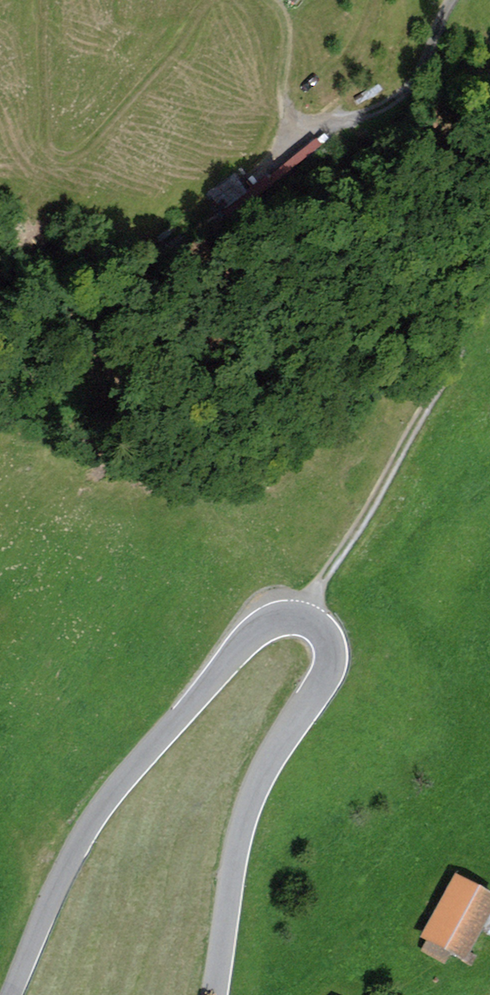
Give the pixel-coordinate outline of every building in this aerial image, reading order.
[(456,872),(421,936),(427,939),(421,950),(445,963),(451,952),(466,960),(489,915),(489,890),(456,872)]
